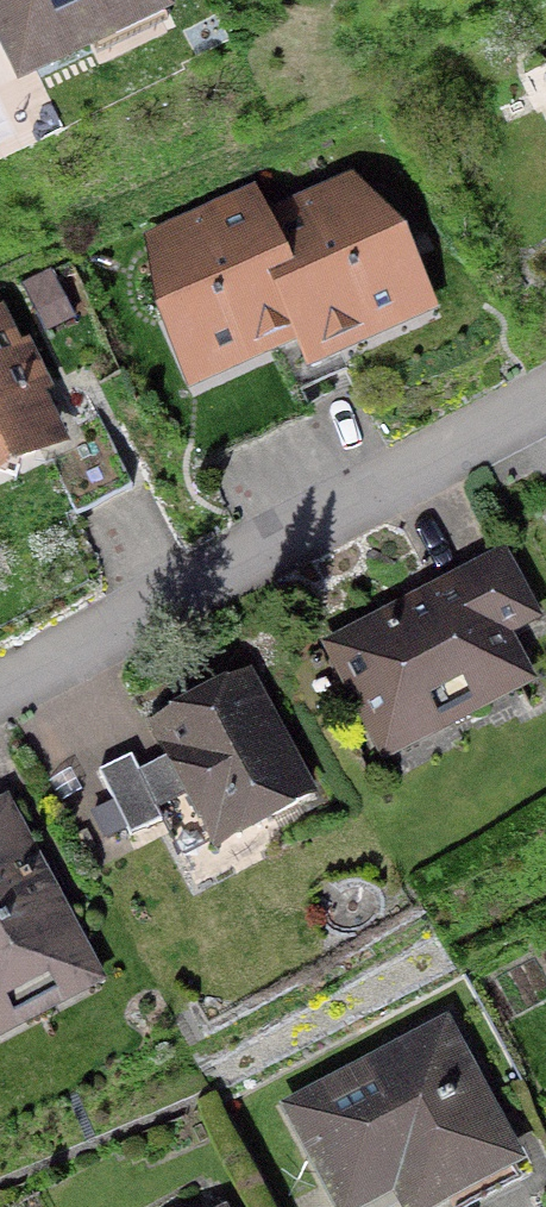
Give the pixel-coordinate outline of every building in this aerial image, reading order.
[(170,0),(0,0),(0,52),(18,88),(176,13),(170,0)] [(268,211),(255,185),(145,235),(156,318),(188,393),(290,348),(297,345),(309,372),(330,362),(438,311),(405,236),(352,175),(268,211)] [(49,335),(77,321),(52,272),(24,287),(49,335)] [(54,391),(30,340),(22,343),(4,306),(0,308),(0,479),(70,445),(46,395),(54,391)] [(543,621),(506,548),(321,644),(383,764),(539,684),(514,636),(543,621)] [(252,669),(148,722),(166,757),(211,844),(214,852),(318,799),(252,669)] [(140,771),(132,754),(97,772),(113,802),(91,814),(105,841),(126,831),(130,837),(158,823),(178,861),(211,844),(166,757),(140,771)] [(111,983),(8,794),(0,798),(0,1043),(111,983)] [(400,1206),(445,1206),(526,1164),(448,1016),(280,1105),(334,1206),(370,1206),(393,1194),(400,1206)]
